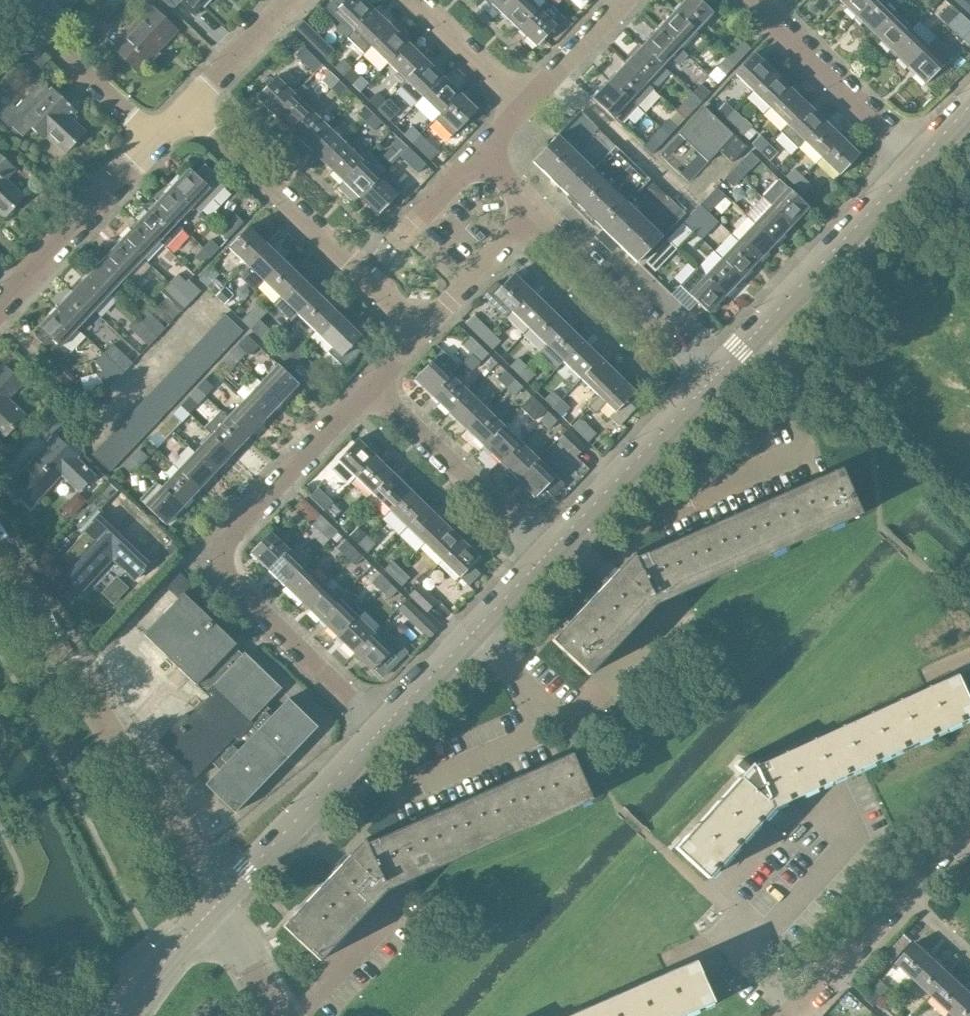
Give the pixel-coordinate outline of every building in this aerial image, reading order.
[(192,13),(204,0),(178,0),(192,13)] [(325,10),(340,25),(344,22),(353,30),(353,31),(373,9),(363,0),(348,0),(344,4),(340,0),(334,0),(325,10)] [(502,14),(514,0),(488,0),(502,14)] [(519,30),(539,9),(538,9),(529,0),(514,0),(502,14),(519,30)] [(536,47),(556,26),(564,17),(546,0),(538,9),(539,9),(519,30),(536,47)] [(674,10),(695,30),(712,12),(703,3),(699,0),(684,0),(674,10)] [(856,17),(872,0),(839,0),(838,0),(856,17)] [(856,17),(873,34),(893,12),(900,5),(895,0),(872,0),(856,17)] [(940,17),(948,25),(959,13),(960,13),(951,4),(940,17)] [(175,30),(152,8),(114,49),(137,71),(175,30)] [(370,47),(390,26),(373,9),(353,31),(353,30),(346,37),(363,54),(370,47)] [(674,10),(658,28),(678,48),(695,30),(674,10)] [(873,34),(890,50),(910,29),(893,12),(873,34)] [(948,25),(962,38),(969,29),(969,23),(959,13),(948,25)] [(302,20),(294,28),(302,37),(311,28),(302,20)] [(370,47),(388,64),(408,43),(390,26),(370,47)] [(658,28),(641,45),(662,65),(669,58),(678,65),(687,56),(678,48),(658,28)] [(890,50),(907,67),(928,46),(910,29),(890,50)] [(742,40),(725,59),(733,67),(750,48),(742,40)] [(388,64),(405,81),(425,60),(408,43),(388,64)] [(327,44),(318,52),(326,60),(334,51),(327,44)] [(641,45),(625,63),(654,90),(646,82),(662,65),(641,45)] [(945,63),(928,46),(907,67),(925,84),(945,63)] [(296,55),(297,56),(313,72),(322,64),(304,47),(296,55)] [(752,91),(773,70),(754,52),(734,73),(752,91)] [(343,76),(352,67),(343,58),(334,68),(343,76)] [(733,67),(725,59),(718,67),(726,74),(733,67)] [(425,60),(405,81),(400,87),(417,103),(422,97),(442,76),(425,60)] [(625,63),(608,80),(637,108),(654,90),(625,63)] [(361,76),(352,67),(343,76),(352,85),(361,76)] [(752,91),(770,108),(790,87),(773,70),(752,91)] [(331,89),(339,81),(330,72),(322,81),(331,89)] [(274,115),(294,93),(276,76),(255,97),(274,115)] [(442,76),(422,97),(439,113),(440,114),(460,93),(442,76)] [(592,98),(612,118),(620,125),(637,108),(608,80),(592,98)] [(347,89),(339,81),(331,89),(339,98),(347,89)] [(3,120),(22,137),(30,128),(42,139),(46,136),(64,153),(84,132),(69,118),(75,112),(51,89),(49,91),(40,82),(3,120)] [(701,84),(692,93),(701,101),(710,92),(701,84)] [(770,108),(787,124),(807,103),(790,87),(770,108)] [(378,110),(388,99),(386,101),(376,92),(368,101),(378,110)] [(274,115),(291,131),(311,110),(294,93),(274,115)] [(439,113),(433,119),(434,120),(451,136),(477,109),(460,93),(440,114),(439,113)] [(692,93),(684,102),(693,110),(701,101),(692,93)] [(400,110),(388,99),(378,110),(389,121),(400,110)] [(727,118),(734,110),(725,101),(718,109),(727,118)] [(787,124),(780,132),(797,149),(804,141),(825,120),(807,103),(787,124)] [(365,123),(373,114),(364,105),(356,114),(365,123)] [(704,107),(679,134),(685,140),(698,153),(707,162),(718,150),(717,149),(731,133),(704,107)] [(678,108),(659,128),(667,137),(686,117),(678,108)] [(328,127),(311,110),(291,131),(308,148),(328,127)] [(743,119),(734,110),(727,118),(735,126),(743,119)] [(551,180),(598,130),(579,112),(532,162),(551,180)] [(382,123),(373,114),(365,123),(374,131),(382,123)] [(804,141),(822,158),(842,137),(825,120),(804,141)] [(667,137),(659,128),(659,129),(652,122),(636,140),(651,154),(667,137)] [(308,148),(325,165),(345,143),(328,127),(308,148)] [(404,135),(412,143),(420,135),(412,127),(404,135)] [(551,180),(568,196),(615,146),(598,130),(551,180)] [(717,149),(718,150),(731,163),(746,147),(731,133),(717,149)] [(420,135),(412,143),(430,160),(438,152),(420,135)] [(761,151),(769,143),(760,135),(752,143),(761,151)] [(859,153),(842,137),(822,158),(839,174),(859,153)] [(391,147),(400,156),(408,148),(399,139),(391,147)] [(325,165),(343,182),(363,160),(345,143),(325,165)] [(778,152),(769,143),(761,151),(770,160),(778,152)] [(568,196),(585,213),(633,163),(615,146),(568,196)] [(408,148),(400,156),(418,173),(426,165),(408,148)] [(0,154),(0,212),(4,216),(23,196),(4,178),(14,168),(0,154)] [(343,182),(360,198),(380,177),(363,160),(343,182)] [(733,171),(742,179),(750,170),(742,161),(733,171)] [(172,186),(193,206),(193,205),(200,212),(227,184),(205,163),(195,174),(189,168),(172,186)] [(585,213),(602,229),(650,180),(633,163),(585,213)] [(786,176),(795,185),(803,177),(794,168),(786,176)] [(734,187),(742,179),(733,171),(725,179),(734,187)] [(380,177),(360,198),(377,215),(404,187),(393,177),(386,183),(380,177)] [(803,177),(795,185),(803,193),(811,186),(803,177)] [(778,179),(761,197),(769,205),(791,225),(808,207),(787,186),(778,179)] [(602,229),(620,246),(667,197),(650,180),(602,229)] [(172,186),(155,203),(176,223),(193,206),(172,186)] [(718,187),(700,205),(709,213),(717,204),(726,195),(718,187)] [(684,213),(667,197),(620,246),(636,262),(684,213)] [(155,203),(139,221),(160,241),(166,247),(183,230),(176,223),(155,203)] [(709,213),(700,205),(692,214),(701,222),(709,213)] [(769,205),(753,222),(774,242),(791,225),(769,205)] [(219,231),(227,239),(244,222),(235,214),(219,231)] [(139,221),(122,238),(143,258),(160,241),(139,221)] [(753,222),(736,240),(758,260),(774,242),(753,222)] [(683,223),(667,240),(676,248),(692,231),(683,223)] [(247,264),(267,243),(249,226),(229,246),(247,264)] [(219,231),(218,231),(202,248),(211,256),(227,239),(219,231)] [(122,238),(106,255),(127,275),(127,276),(131,280),(147,263),(143,259),(143,258),(122,238)] [(676,248),(667,240),(659,249),(667,257),(676,248)] [(736,240),(720,257),(741,277),(758,260),(736,240)] [(247,264),(237,274),(254,290),(264,281),(284,260),(267,243),(247,264)] [(211,256),(202,248),(194,257),(203,265),(211,256)] [(106,255),(90,273),(111,293),(127,276),(127,275),(106,255)] [(720,257),(703,275),(725,295),(741,277),(720,257)] [(264,281),(281,298),(301,277),(284,260),(264,281)] [(696,267),(679,285),(687,292),(708,312),(725,295),(703,275),(696,267)] [(90,273),(73,290),(94,310),(111,293),(90,273)] [(170,283),(190,302),(202,291),(189,279),(187,281),(179,273),(170,283)] [(512,312),(531,290),(513,273),(501,286),(495,280),(482,295),(505,317),(511,311),(512,312)] [(317,293),(301,277),(281,298),(274,304),(291,321),(298,314),(297,314),(317,293)] [(216,296),(224,287),(215,279),(207,287),(216,296)] [(182,311),(190,302),(170,283),(162,291),(182,311)] [(232,295),(224,287),(216,296),(224,304),(232,295)] [(73,290),(57,308),(78,328),(94,310),(73,290)] [(512,312),(529,328),(549,307),(531,290),(512,312)] [(298,314),(315,331),(335,310),(317,293),(297,314),(298,314)] [(251,329),(259,321),(259,320),(267,311),(258,302),(241,320),(251,329)] [(529,328),(546,344),(566,323),(549,307),(529,328)] [(37,335),(36,336),(62,360),(69,352),(62,345),(78,328),(57,308),(40,326),(43,329),(37,335)] [(145,309),(137,317),(151,330),(158,336),(167,327),(160,320),(158,317),(156,319),(145,309)] [(335,310),(315,331),(331,347),(328,351),(344,368),(360,352),(352,344),(361,336),(335,310)] [(217,321),(235,338),(243,330),(225,313),(217,321)] [(466,323),(484,341),(492,333),(474,315),(466,323)] [(158,336),(151,330),(137,317),(128,327),(148,346),(158,336)] [(217,321),(209,329),(228,346),(235,338),(217,321)] [(259,321),(251,329),(256,334),(264,325),(259,321)] [(546,344),(563,361),(583,340),(566,323),(546,344)] [(209,329),(202,337),(220,354),(228,346),(209,329)] [(492,333),(484,341),(492,349),(500,341),(492,333)] [(247,335),(230,352),(239,360),(246,352),(250,355),(259,346),(247,335)] [(202,337),(194,346),(212,363),(220,354),(202,337)] [(472,354),(480,346),(471,337),(463,345),(472,354)] [(563,361),(581,378),(601,357),(583,340),(563,361)] [(112,344),(104,352),(117,365),(124,372),(134,362),(127,355),(124,353),(123,354),(112,344)] [(285,362),(293,353),(284,345),(276,354),(285,362)] [(194,346),(186,354),(204,371),(212,363),(194,346)] [(488,354),(480,346),(472,354),(480,362),(488,354)] [(432,396),(452,375),(460,366),(442,348),(413,378),(432,396)] [(293,353),(285,362),(303,379),(307,375),(309,377),(318,369),(298,349),(293,353)] [(124,372),(117,365),(104,352),(96,361),(116,380),(124,372)] [(239,360),(230,352),(221,362),(229,370),(239,360)] [(186,354),(178,362),(196,379),(204,371),(186,354)] [(518,374),(526,365),(518,357),(509,366),(518,374)] [(581,378),(598,394),(618,373),(601,357),(581,378)] [(178,362),(170,370),(188,387),(196,379),(178,362)] [(260,381),(282,401),(299,383),(278,363),(260,381)] [(536,374),(526,365),(518,374),(527,383),(536,374)] [(5,366),(0,371),(0,433),(4,437),(25,415),(7,398),(22,382),(5,366)] [(170,370),(163,379),(181,396),(188,387),(170,370)] [(505,387),(513,379),(505,370),(496,379),(505,387)] [(618,373),(598,394),(615,411),(609,417),(618,425),(635,408),(626,399),(635,390),(618,373)] [(432,396),(449,412),(469,391),(452,375),(432,396)] [(205,378),(198,387),(207,395),(214,387),(205,378)] [(163,379),(155,387),(173,404),(181,396),(163,379)] [(522,388),(513,379),(505,387),(514,396),(522,388)] [(260,381),(244,398),(265,419),(282,401),(260,381)] [(155,387),(147,395),(165,412),(173,404),(155,387)] [(207,395),(198,387),(188,397),(197,405),(207,395)] [(552,408),(561,399),(552,390),(544,399),(552,408)] [(449,412),(466,428),(486,408),(469,391),(449,412)] [(147,395),(139,404),(157,421),(165,412),(147,395)] [(545,410),(531,396),(520,407),(534,421),(545,410)] [(244,398),(228,415),(249,436),(265,419),(244,398)] [(570,407),(561,399),(552,408),(561,416),(570,407)] [(139,404),(131,412),(149,429),(157,421),(139,404)] [(466,428),(483,445),(503,424),(486,408),(466,428)] [(131,412),(124,420),(142,437),(149,429),(131,412)] [(557,421),(547,412),(539,420),(549,430),(557,421)] [(173,413),(165,422),(173,430),(181,422),(173,413)] [(57,414),(36,434),(46,443),(64,422),(57,414)] [(232,454),(249,436),(228,415),(211,433),(210,431),(209,432),(232,454)] [(580,418),(571,426),(587,441),(595,433),(580,418)] [(124,420),(116,428),(134,445),(142,437),(124,420)] [(173,430),(165,422),(155,431),(164,440),(173,430)] [(483,445),(501,462),(521,441),(503,424),(483,445)] [(116,428),(108,437),(126,454),(134,445),(116,428)] [(584,448),(567,431),(559,439),(576,456),(584,448)] [(216,471),(232,454),(209,432),(203,439),(204,440),(194,450),(216,471)] [(71,434),(64,442),(57,436),(11,484),(32,504),(63,472),(80,489),(94,474),(94,473),(98,469),(88,459),(83,451),(71,434)] [(108,437),(100,445),(118,462),(126,454),(108,437)] [(356,476),(376,455),(358,438),(330,467),(347,484),(355,476),(356,476)] [(501,462),(518,479),(538,457),(521,441),(501,462)] [(110,470),(118,462),(100,445),(92,453),(110,470)] [(140,448),(132,456),(141,465),(149,456),(140,448)] [(194,450),(178,468),(200,488),(216,471),(194,450)] [(356,476),(374,493),(394,472),(376,455),(356,476)] [(141,465),(132,456),(123,466),(132,474),(141,465)] [(538,457),(518,479),(536,495),(544,486),(553,494),(564,482),(538,457)] [(178,468),(162,484),(184,505),(200,488),(178,468)] [(608,581),(551,641),(588,675),(655,604),(860,516),(840,469),(634,558),(632,553),(607,580),(608,581)] [(374,493),(391,509),(411,488),(394,472),(374,493)] [(184,505),(162,484),(156,479),(139,497),(167,523),(184,505)] [(86,533),(63,558),(70,564),(63,571),(83,590),(114,557),(135,577),(153,558),(107,514),(123,496),(120,493),(118,491),(110,483),(73,521),(82,529),(84,531),(86,533)] [(324,510),(332,501),(317,488),(309,496),(324,510)] [(391,509),(408,526),(428,505),(411,488),(391,509)] [(311,523),(320,514),(303,499),(295,507),(311,523)] [(341,510),(332,501),(324,510),(333,519),(341,510)] [(408,526),(425,542),(445,521),(428,505),(408,526)] [(320,514),(311,523),(320,532),(329,523),(320,514)] [(425,542),(443,559),(463,538),(445,521),(425,542)] [(358,544),(366,535),(357,526),(349,535),(358,544)] [(268,569),(288,548),(270,530),(250,552),(268,569)] [(375,544),(366,535),(358,544),(367,552),(375,544)] [(463,538),(443,559),(460,575),(461,575),(470,584),(483,572),(473,562),(480,554),(463,538)] [(346,557),(354,548),(345,539),(336,548),(346,557)] [(268,569),(285,586),(306,565),(288,548),(268,569)] [(363,557),(354,548),(346,557),(355,565),(363,557)] [(392,577),(400,568),(392,560),(384,569),(392,577)] [(323,581),(306,565),(285,586),(302,602),(323,581)] [(410,578),(400,568),(392,577),(402,586),(410,578)] [(380,590),(388,581),(379,573),(371,582),(380,590)] [(302,602),(320,619),(340,597),(323,581),(302,602)] [(397,590),(388,581),(380,590),(389,599),(397,590)] [(426,612),(427,611),(437,602),(419,584),(408,595),(426,612)] [(184,592),(145,633),(205,691),(206,691),(210,695),(190,715),(186,712),(159,740),(196,776),(211,760),(220,767),(206,781),(236,810),(318,725),(288,696),(274,710),(266,703),(282,686),(184,592)] [(320,619),(337,635),(357,614),(340,597),(320,619)] [(407,600),(399,608),(417,625),(425,617),(424,616),(415,608),(407,600)] [(337,635),(354,652),(375,630),(357,614),(337,635)] [(375,631),(355,652),(372,669),(373,668),(382,677),(406,652),(380,626),(375,631)] [(674,849),(707,879),(772,808),(969,718),(969,710),(954,676),(744,771),(674,849)] [(338,866),(282,925),(319,959),(386,889),(590,799),(570,753),(365,844),(363,839),(337,865),(338,866)] [(915,979),(935,957),(917,940),(897,962),(915,979)] [(897,942),(887,953),(894,960),(904,949),(897,942)] [(953,974),(935,957),(915,979),(933,995),(953,974)] [(712,1001),(694,960),(564,1015),(677,1015),(712,1001)] [(951,1012),(969,991),(969,989),(953,974),(933,995),(951,1012)] [(880,980),(864,997),(874,1006),(890,988),(880,980)] [(951,1012),(956,1015),(969,1015),(969,991),(951,1012)]
